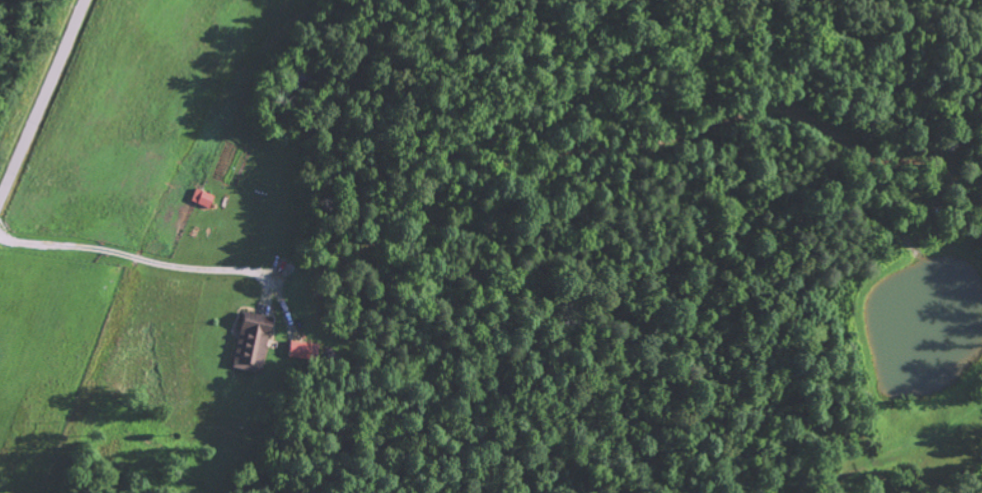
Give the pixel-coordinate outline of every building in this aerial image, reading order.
[(191,201),(209,208),(214,195),(195,188),(191,201)] [(231,368),(260,374),(271,318),(242,312),(231,368)] [(288,358),(317,361),(318,344),(289,341),(288,358)]
